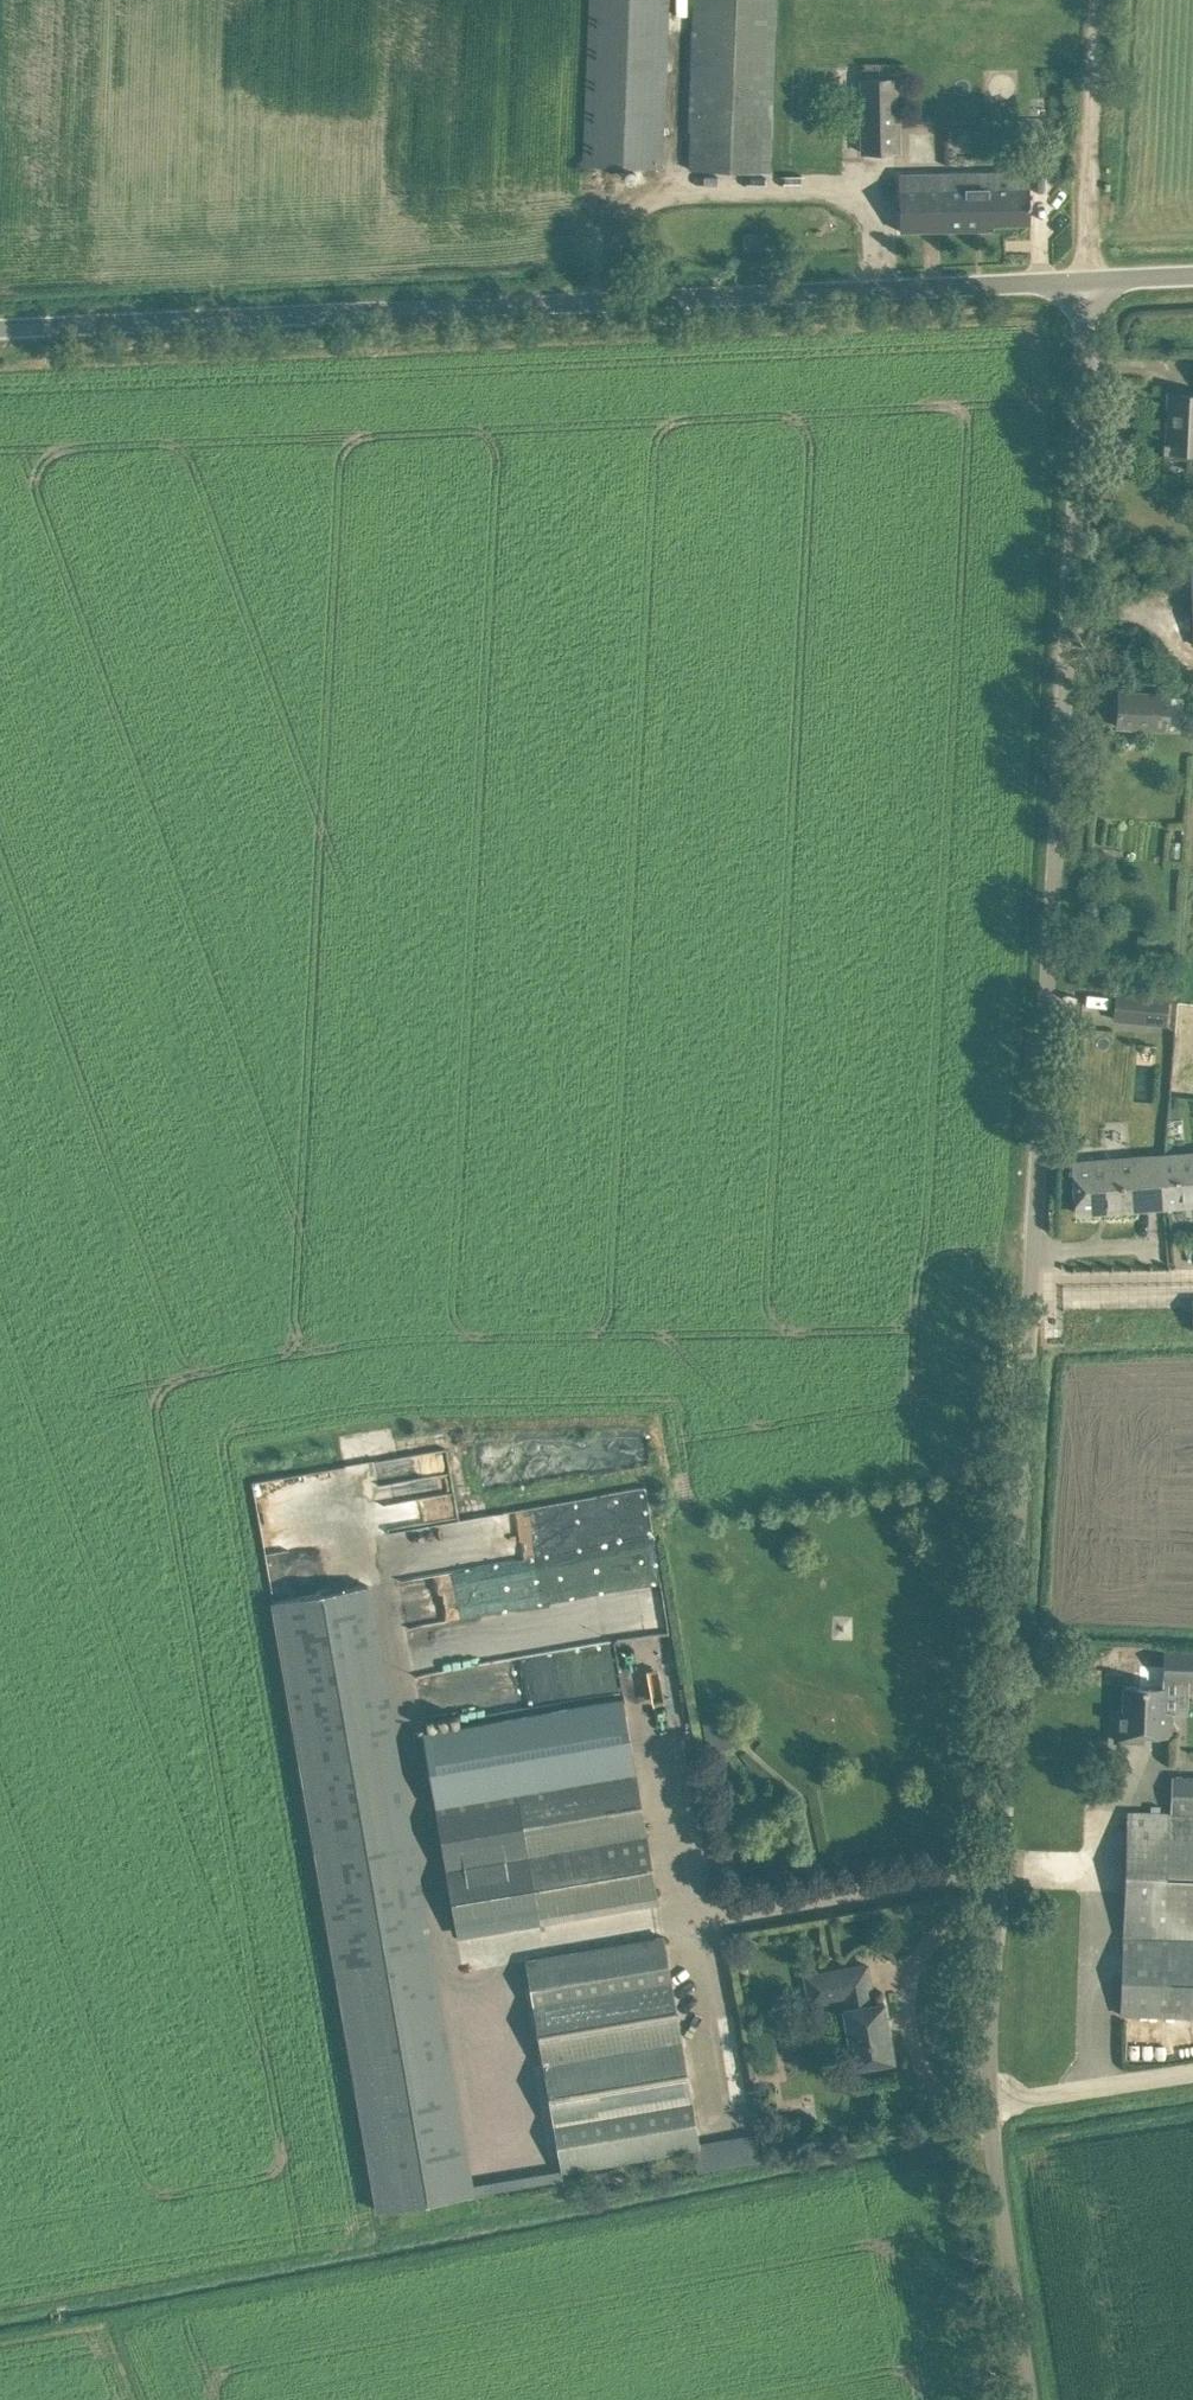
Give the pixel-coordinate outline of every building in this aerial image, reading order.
[(664,145),(669,0),(591,0),(585,141),(584,165),(662,168),(664,145)] [(776,0),(697,0),(690,169),(769,172),(776,0)] [(863,152),(899,151),(897,78),(862,79),(863,152)] [(899,174),(900,230),(990,229),(990,223),(1031,222),(1030,187),(995,188),(995,172),(899,174)] [(1170,393),(1169,414),(1173,414),(1173,427),(1165,427),(1164,457),(1187,458),(1187,470),(1192,470),(1192,394),(1170,393)] [(1170,732),(1172,693),(1119,690),(1117,729),(1170,732)] [(1167,1018),(1170,994),(1116,988),(1114,1012),(1167,1018)] [(1179,1106),(1169,1107),(1170,1116),(1179,1116),(1179,1106)] [(1164,1206),(1192,1204),(1192,1153),(1160,1156),(1163,1206),(1164,1206)] [(1077,1212),(1163,1206),(1160,1156),(1074,1162),(1077,1212)] [(389,1524),(398,1524),(397,1511),(420,1510),(420,1499),(403,1499),(403,1494),(414,1494),(414,1486),(397,1486),(397,1488),(387,1488),(389,1524)] [(647,1487),(461,1516),(457,1489),(436,1493),(440,1518),(448,1517),(456,1568),(483,1564),(490,1609),(608,1590),(607,1578),(619,1576),(621,1586),(662,1580),(647,1487)] [(377,2209),(475,2192),(370,1584),(272,1601),(377,2209)] [(1164,1651),(1162,1680),(1192,1681),(1192,1653),(1164,1651)] [(1164,1711),(1165,1686),(1125,1685),(1124,1709),(1117,1709),(1116,1739),(1143,1740),(1143,1733),(1171,1734),(1171,1711),(1164,1711)] [(538,1917),(657,1896),(636,1771),(624,1699),(422,1733),(434,1804),(456,1926),(538,1912),(538,1917)] [(1172,1776),(1171,1813),(1128,1811),(1123,1934),(1123,1935),(1192,1937),(1192,1777),(1172,1776)] [(1192,2016),(1192,1937),(1123,1935),(1120,2013),(1192,2016)] [(693,2149),(694,2156),(697,2173),(765,2162),(761,2137),(697,2148),(682,2040),(671,1978),(666,1945),(664,1936),(527,1958),(560,2173),(693,2149)] [(874,2002),(867,1964),(805,1974),(810,2002),(843,1997),(854,2066),(894,2059),(884,2001),(874,2002)]
